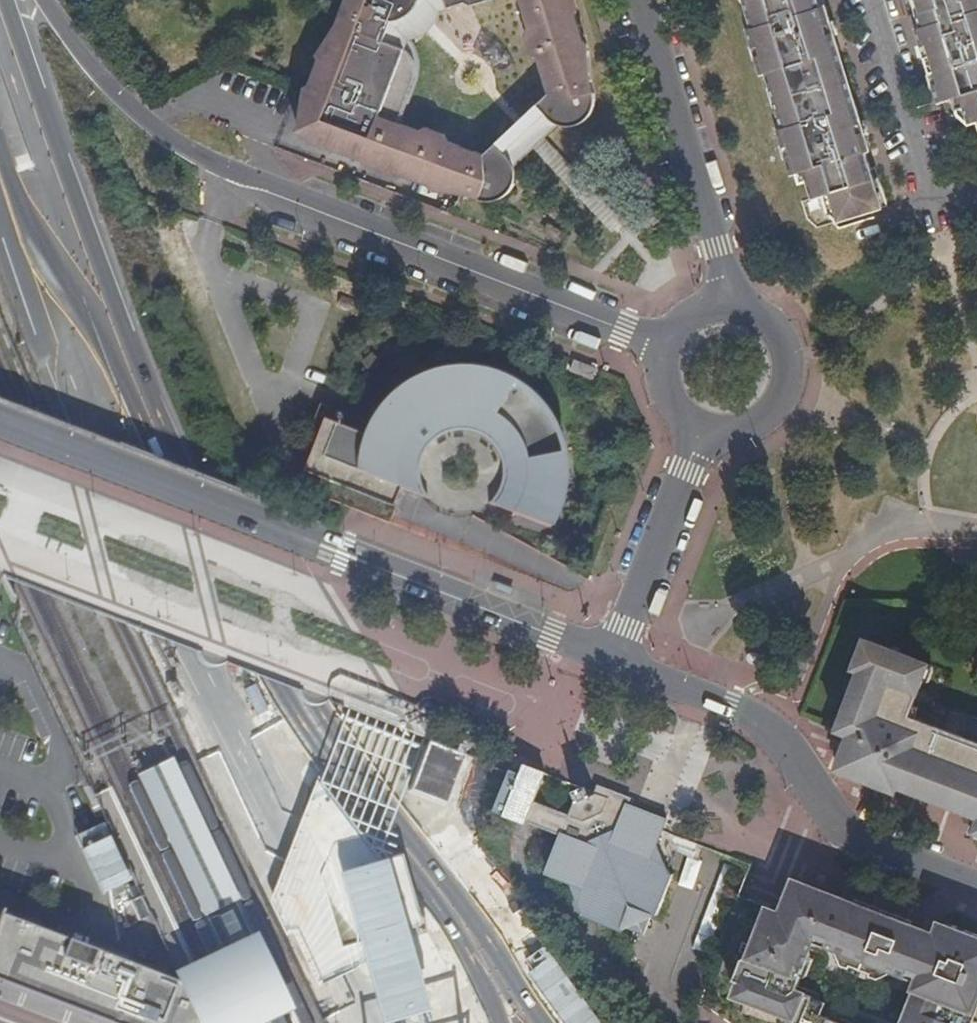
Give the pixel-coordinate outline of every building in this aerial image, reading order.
[(469,196),(485,202),(499,200),(511,193),(516,185),(518,175),(516,165),(506,153),(547,114),(555,124),(570,128),(577,126),(587,122),(595,112),(597,101),(592,78),(590,51),(582,46),(585,41),(576,15),(571,12),(574,6),(572,0),(522,0),(530,27),(526,34),(532,52),(539,56),(551,94),(486,155),(448,142),(445,134),(428,128),(422,132),(402,124),(420,78),(421,62),(418,52),(411,39),(439,10),(467,3),(473,6),(494,0),(349,0),(340,22),(300,132),(334,145),(336,146),(368,157),(371,159),(438,184),(469,196)] [(883,208),(866,152),(870,151),(856,106),(852,108),(834,52),(839,50),(826,6),(821,8),(819,0),(745,0),(754,28),(749,30),(795,174),(806,171),(815,197),(825,195),(831,214),(839,220),(873,211),(883,208)] [(971,123),(976,122),(976,0),(909,0),(923,44),(933,41),(937,55),(926,57),(940,102),(962,95),(965,106),(971,123)] [(439,10),(411,39),(421,36),(425,33),(432,27),(438,19),(439,16),(439,10)] [(301,121),(300,132),(340,22),(323,50),(326,55),(325,58),(320,61),(311,86),(313,90),(306,93),(301,121)] [(923,44),(926,57),(937,55),(933,41),(923,44)] [(332,147),(334,145),(300,132),(326,148),(332,147)] [(368,157),(336,146),(337,150),(365,161),(368,157)] [(438,184),(371,159),(372,164),(431,186),(438,184)] [(469,196),(438,184),(441,191),(445,192),(460,194),(469,196)] [(593,381),(598,369),(575,360),(571,372),(593,381)] [(313,495),(388,524),(394,506),(392,505),(398,489),(427,498),(419,490),(417,486),(415,477),(415,467),(417,455),(422,446),(432,436),(442,430),(450,428),(462,427),(471,428),(482,434),(493,442),(499,452),(504,465),(504,476),(502,484),(498,492),(487,502),(548,525),(553,513),(560,495),(562,479),(562,462),(555,462),(554,454),(561,454),(557,436),(548,417),(537,403),(525,391),(513,383),(494,374),(473,369),(454,368),(439,370),(423,374),(405,383),(389,395),(390,396),(369,423),(366,422),(361,434),(321,419),(307,455),(301,471),(313,495)] [(300,452),(307,455),(321,419),(361,434),(366,422),(318,403),(300,452)] [(555,462),(562,462),(561,454),(554,454),(555,462)] [(909,716),(929,663),(871,641),(837,729),(856,736),(845,765),(916,792),(919,786),(947,797),(945,803),(976,816),(976,742),(909,716)] [(432,749),(421,744),(405,788),(439,801),(456,757),(432,749)] [(238,899),(171,757),(135,774),(202,916),(238,899)] [(526,764),(524,770),(514,766),(509,777),(496,810),(562,835),(547,872),(572,882),(585,910),(584,913),(625,929),(626,925),(646,933),(653,914),(656,915),(671,875),(658,845),(662,833),(668,819),(631,806),(628,804),(622,820),(606,814),(612,798),(595,792),(526,764)] [(598,784),(595,792),(612,798),(606,814),(622,820),(628,804),(631,806),(634,798),(598,784)] [(340,874),(365,962),(382,1022),(391,1022),(431,1012),(388,860),(364,867),(340,874)] [(936,938),(828,898),(800,888),(790,915),(776,909),(744,997),(781,1012),(780,1020),(781,1022),(853,1022),(832,1015),(830,1019),(814,1013),(819,1000),(820,995),(800,987),(812,957),(807,945),(800,943),(802,937),(807,938),(816,935),(849,948),(847,954),(884,968),(887,963),(927,979),(931,978),(934,984),(927,986),(925,992),(919,989),(914,992),(904,1016),(908,1017),(906,1022),(969,1022),(976,1002),(976,973),(976,969),(976,937),(976,936),(973,944),(938,933),(936,938)] [(829,893),(828,898),(936,938),(938,933),(914,925),(916,920),(858,899),(857,903),(829,893)] [(187,1008),(170,972),(0,903),(0,981),(5,983),(109,1022),(195,1022),(187,1008)] [(744,997),(776,909),(769,907),(751,954),(740,983),(736,994),(744,997)] [(942,924),(938,933),(973,944),(976,936),(966,933),(942,924)] [(976,936),(976,937),(976,931),(967,928),(966,933),(976,936)] [(276,930),(257,939),(270,966),(287,1001),(306,992),(276,930)] [(170,972),(187,1008),(195,1022),(264,1022),(283,1014),(291,1010),(287,1001),(270,966),(257,939),(254,932),(246,936),(170,972)] [(737,977),(740,983),(751,954),(746,955),(737,977)]
